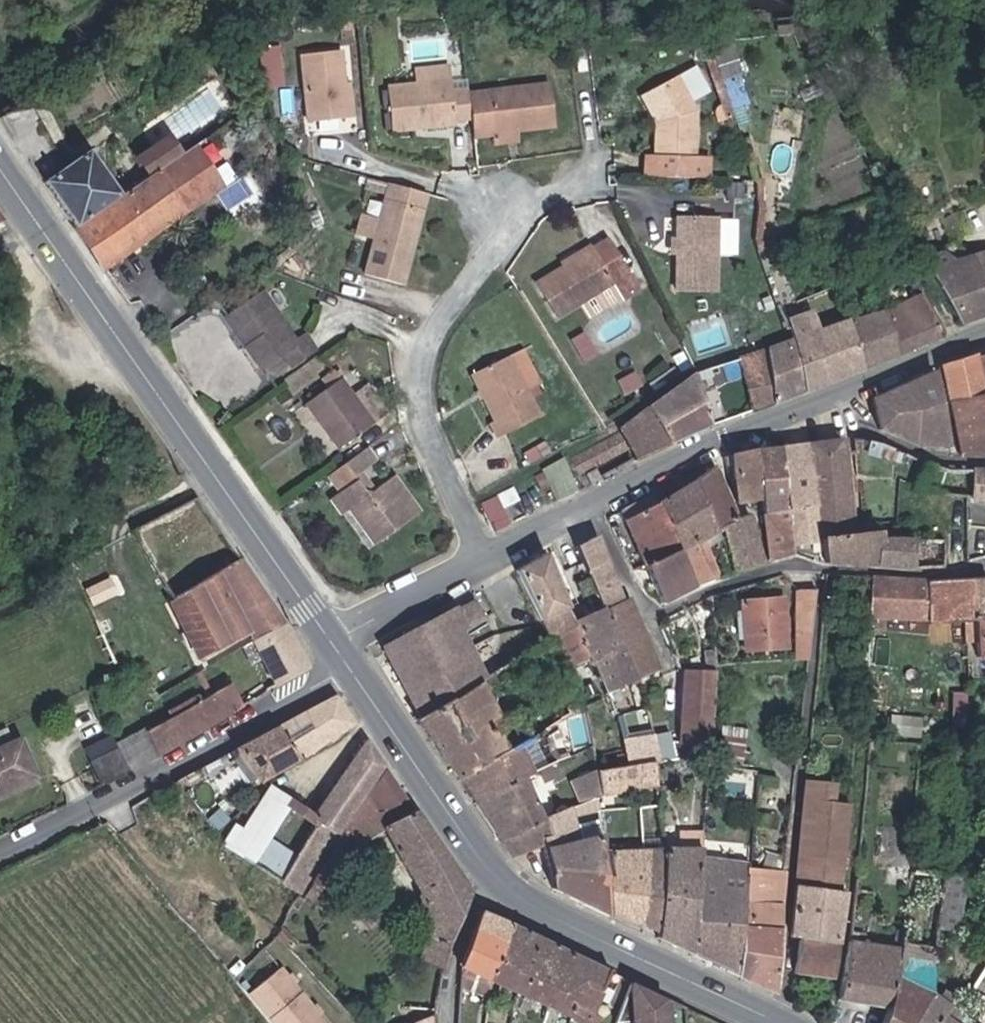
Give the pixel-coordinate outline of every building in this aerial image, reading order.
[(303,54),(307,121),(344,119),(340,52),(303,54)] [(714,72),(694,81),(705,105),(724,96),(714,72)] [(456,118),(471,117),(470,90),(454,91),(453,80),(389,82),(390,124),(413,124),(418,119),(424,119),(429,123),(455,121),(456,118)] [(694,81),(664,94),(678,122),(677,124),(674,124),(670,124),(668,155),(660,154),(658,175),(720,179),(721,159),(705,158),(708,113),(705,105),(694,81)] [(470,87),(470,90),(471,117),(472,136),(492,135),(492,128),(515,126),(550,124),(547,83),(470,87)] [(661,96),(674,124),(677,124),(678,122),(664,94),(661,96)] [(515,137),(515,126),(492,128),(492,135),(492,139),(515,137)] [(159,171),(192,149),(181,132),(148,154),(159,171)] [(238,177),(212,135),(202,143),(228,184),(238,177)] [(109,265),(228,184),(202,143),(192,149),(159,171),(129,192),(83,224),(109,265)] [(83,224),(129,192),(99,145),(54,178),(55,180),(83,224)] [(393,184),(382,218),(375,236),(363,271),(401,284),(413,250),(407,248),(413,235),(417,237),(432,197),(393,184)] [(13,230),(14,230),(0,209),(0,234),(13,230)] [(359,230),(375,236),(382,218),(365,213),(359,230)] [(693,219),(688,291),(728,294),(733,221),(693,219)] [(413,250),(417,237),(413,235),(407,248),(413,250)] [(548,278),(568,312),(622,281),(627,291),(644,282),(617,238),(548,278)] [(936,266),(942,280),(961,315),(983,307),(980,288),(972,255),(956,260),(953,252),(946,247),(934,251),(939,266),(936,266)] [(972,255),(980,288),(984,288),(984,287),(984,251),(972,255)] [(901,282),(906,291),(911,288),(908,280),(901,282)] [(890,300),(906,291),(901,282),(886,288),(890,300)] [(943,331),(940,325),(927,288),(914,294),(892,303),(890,305),(885,306),(878,308),(842,320),(859,364),(943,331)] [(911,288),(906,291),(890,300),(892,303),(914,294),(911,288)] [(291,367),(314,354),(306,339),(296,345),(264,294),(228,317),(260,368),(283,354),(291,367)] [(791,338),(784,340),(803,387),(859,364),(842,320),(838,321),(791,338)] [(803,387),(784,340),(755,351),(762,367),(775,398),(803,387)] [(530,343),(516,350),(532,381),(546,373),(530,343)] [(500,419),(507,433),(548,411),(532,381),(516,350),(480,369),(505,417),(500,419)] [(973,354),(980,389),(949,396),(960,446),(984,441),(984,350),(973,354)] [(736,379),(762,367),(755,351),(746,355),(744,355),(738,357),(729,361),(736,379)] [(942,364),(949,396),(980,389),(973,354),(942,364)] [(749,408),(775,398),(762,367),(736,379),(749,408)] [(946,433),(932,368),(869,393),(877,423),(917,439),(946,433)] [(335,447),(373,424),(355,396),(338,369),(326,375),(331,384),(306,400),(335,447)] [(654,398),(653,399),(673,438),(704,427),(686,380),(685,380),(666,391),(654,398)] [(369,386),(355,396),(373,424),(387,414),(369,386)] [(622,420),(633,442),(640,456),(673,438),(653,399),(622,420)] [(571,452),(566,455),(575,473),(633,442),(622,420),(613,425),(571,452)] [(847,433),(810,440),(810,532),(846,531),(844,447),(848,447),(848,433),(847,433)] [(782,444),(782,507),(782,540),(810,541),(810,532),(810,440),(782,444)] [(755,499),(755,509),(782,507),(782,444),(755,449),(755,499)] [(374,445),(351,459),(358,472),(365,469),(382,459),(374,445)] [(729,498),(755,499),(755,449),(724,455),(724,465),(728,466),(729,498)] [(183,452),(174,457),(179,466),(189,461),(183,452)] [(966,458),(961,490),(984,491),(984,459),(966,458)] [(345,485),(360,475),(358,472),(351,459),(335,469),(345,485)] [(559,461),(540,473),(555,503),(575,492),(559,461)] [(592,482),(603,477),(598,467),(588,473),(592,482)] [(726,514),(711,468),(689,480),(691,487),(692,489),(702,518),(714,516),(720,514),(723,514),(726,514)] [(365,469),(358,472),(360,475),(367,486),(377,488),(365,469)] [(352,505),(374,540),(421,511),(399,475),(377,488),(367,486),(360,475),(345,485),(336,492),(346,508),(352,505)] [(742,510),(726,514),(723,514),(720,514),(714,516),(702,518),(692,489),(691,487),(689,480),(668,492),(664,486),(651,494),(655,503),(660,513),(662,519),(673,543),(677,552),(683,550),(688,548),(704,575),(706,580),(707,581),(711,580),(716,577),(717,577),(698,546),(703,543),(699,535),(708,530),(729,570),(739,566),(744,563),(748,561),(742,510)] [(648,565),(677,552),(673,543),(662,519),(660,513),(655,503),(651,494),(622,511),(648,565)] [(499,498),(486,505),(483,507),(496,532),(513,523),(500,497),(499,498)] [(368,544),(374,540),(352,505),(346,508),(368,544)] [(782,507),(755,509),(755,559),(782,554),(782,541),(782,540),(782,507)] [(875,566),(927,558),(924,537),(859,538),(858,533),(856,532),(846,531),(810,532),(810,541),(810,550),(810,561),(820,562),(862,566),(863,566),(875,566)] [(580,557),(603,613),(621,605),(593,541),(576,548),(577,550),(580,557)] [(677,552),(648,565),(665,602),(673,597),(707,581),(706,580),(704,575),(688,548),(683,550),(677,552)] [(278,600),(247,553),(166,595),(202,661),(252,636),(254,641),(290,621),(291,619),(290,618),(278,600)] [(518,569),(521,576),(527,592),(529,595),(533,604),(541,623),(566,611),(573,608),(565,590),(551,559),(550,555),(543,556),(518,569)] [(775,581),(779,660),(790,659),(800,587),(775,581)] [(880,582),(878,617),(923,619),(928,620),(937,620),(938,623),(970,626),(971,643),(982,643),(982,661),(984,662),(984,582),(880,582)] [(730,653),(772,643),(761,597),(718,607),(730,653)] [(430,707),(477,687),(476,684),(484,680),(461,637),(485,626),(472,600),(469,601),(424,623),(414,627),(411,623),(394,632),(396,636),(388,641),(379,645),(412,714),(430,707)] [(631,684),(654,672),(639,637),(625,604),(621,605),(603,613),(606,620),(616,645),(631,684)] [(566,611),(541,623),(543,628),(546,635),(548,639),(580,625),(573,608),(566,611)] [(603,613),(580,625),(548,639),(552,649),(557,660),(562,672),(567,670),(586,710),(604,700),(606,699),(604,695),(594,670),(592,662),(590,658),(616,645),(606,620),(603,613)] [(301,644),(290,621),(254,641),(261,655),(277,688),(278,688),(313,668),(302,644),(301,644)] [(127,636),(117,640),(122,652),(132,648),(127,636)] [(250,660),(261,655),(254,641),(244,647),(250,660)] [(604,695),(606,699),(631,684),(616,645),(590,658),(592,662),(594,670),(604,695)] [(696,670),(705,668),(705,655),(695,656),(696,670)] [(664,749),(693,753),(705,668),(696,670),(677,672),(664,749)] [(430,707),(412,714),(405,717),(441,780),(573,713),(568,702),(558,706),(556,704),(498,734),(477,687),(430,707)] [(169,750),(228,716),(222,705),(215,693),(201,700),(197,694),(180,703),(183,711),(148,730),(151,738),(158,756),(162,754),(162,753),(169,750)] [(238,695),(222,705),(228,716),(244,707),(238,695)] [(258,779),(263,776),(357,727),(342,697),(241,749),(258,779)] [(578,710),(573,713),(441,780),(456,805),(502,783),(497,773),(578,727),(578,710)] [(919,713),(907,711),(906,720),(918,722),(919,713)] [(975,738),(984,739),(984,731),(977,730),(975,738)] [(34,770),(18,735),(0,744),(0,786),(34,770)] [(652,737),(637,739),(637,740),(639,759),(642,758),(692,761),(693,753),(664,749),(653,748),(652,737)] [(158,756),(151,738),(93,760),(103,778),(151,750),(158,756)] [(632,760),(639,759),(637,740),(637,739),(606,745),(608,764),(632,760)] [(300,908),(307,896),(381,767),(367,740),(318,821),(262,790),(243,834),(237,832),(226,852),(300,908)] [(608,764),(579,768),(579,771),(579,772),(580,800),(631,785),(632,760),(608,764)] [(565,805),(580,800),(579,772),(579,771),(579,768),(579,762),(570,763),(571,773),(562,774),(565,805)] [(310,898),(307,896),(300,908),(291,923),(301,929),(310,918),(312,919),(359,859),(354,855),(373,825),(404,884),(400,888),(419,927),(416,956),(433,969),(443,940),(456,908),(432,862),(384,773),(310,898)] [(809,851),(846,855),(854,807),(841,804),(843,777),(818,773),(818,774),(809,851)] [(510,828),(518,825),(505,794),(512,790),(508,780),(502,783),(456,805),(477,842),(510,828)] [(580,810),(580,800),(565,805),(568,815),(580,810)] [(568,815),(565,805),(546,813),(550,822),(568,815)] [(518,825),(510,828),(517,851),(530,894),(581,918),(581,912),(580,849),(580,833),(580,832),(554,836),(550,822),(546,813),(518,825)] [(517,851),(510,828),(477,842),(489,861),(517,851)] [(641,848),(628,933),(627,940),(663,957),(676,868),(678,852),(650,849),(651,841),(651,832),(642,831),(641,848)] [(678,852),(680,843),(651,841),(650,849),(678,852)] [(641,848),(580,849),(581,912),(628,933),(641,848)] [(843,873),(846,855),(809,851),(804,890),(840,894),(843,873)] [(984,1020),(964,1007),(959,1015),(952,1010),(957,1002),(946,994),(943,992),(937,998),(930,993),(928,993),(929,964),(935,922),(961,924),(971,875),(924,871),(925,861),(917,860),(913,885),(914,886),(909,930),(908,936),(907,947),(899,993),(892,1011),(886,1022),(984,1022),(984,1020)] [(663,957),(707,977),(724,870),(676,868),(663,957)] [(763,873),(724,870),(707,977),(747,995),(763,873)] [(910,873),(893,871),(891,883),(909,885),(910,873)] [(850,874),(843,873),(840,894),(848,895),(850,874)] [(848,895),(840,894),(804,890),(799,924),(798,939),(803,939),(843,945),(848,895)] [(469,970),(591,1022),(605,1022),(627,974),(604,962),(604,959),(488,914),(469,970)] [(843,945),(803,939),(800,978),(837,982),(843,945)] [(855,939),(847,1003),(892,1011),(899,993),(907,947),(855,939)] [(285,964),(248,994),(271,1022),(333,1022),(285,964)] [(971,989),(984,997),(984,969),(971,989)] [(499,983),(469,970),(466,987),(492,999),(499,983)] [(636,978),(620,1019),(637,1019),(637,1022),(671,1022),(669,995),(636,978)]
